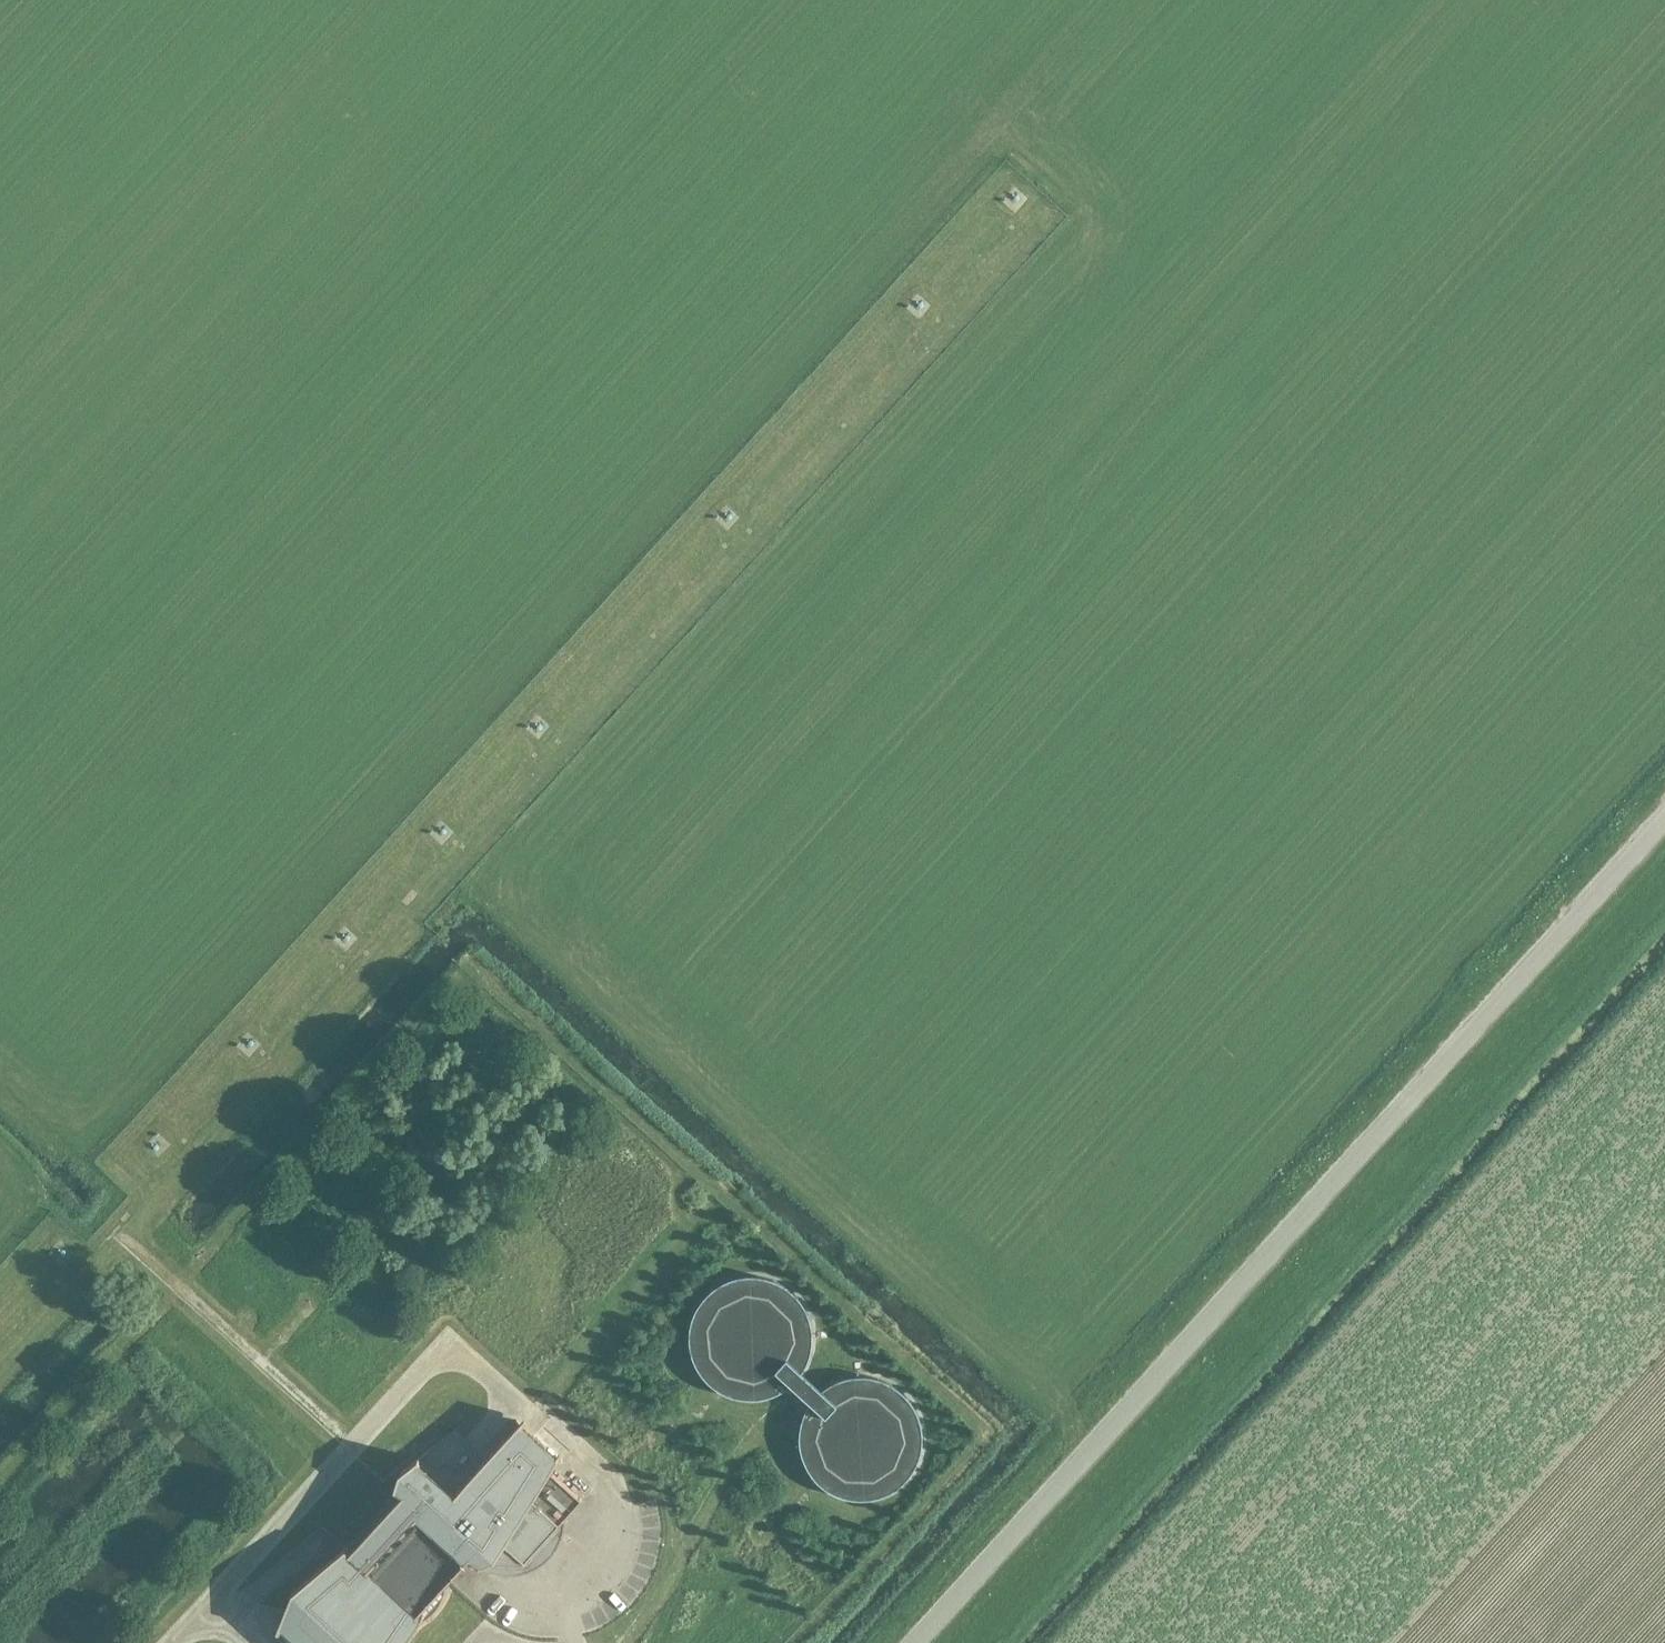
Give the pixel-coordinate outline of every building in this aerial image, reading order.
[(695,1180),(682,1189),(692,1202),(705,1193),(695,1180)] [(829,1386),(821,1392),(798,1371),(799,1371),(803,1362),(807,1353),(808,1345),(809,1334),(808,1326),(805,1315),(799,1303),(792,1294),(785,1288),(776,1282),(766,1279),(757,1278),(745,1278),(736,1280),(726,1285),(720,1288),(714,1293),(707,1300),(701,1308),(698,1314),(694,1324),(693,1333),(692,1345),(694,1354),(697,1364),(702,1374),(708,1382),(716,1388),(725,1394),(733,1397),(743,1398),(754,1398),(763,1396),(771,1394),(783,1387),(788,1383),(810,1404),(807,1407),(804,1413),(801,1422),(800,1434),(800,1444),(803,1456),(807,1467),(813,1476),(821,1483),(830,1490),(839,1495),(849,1498),(860,1499),(869,1498),(878,1496),(888,1493),(896,1488),(902,1484),(909,1476),(914,1469),(918,1462),(921,1451),(922,1438),(920,1427),(917,1417),(913,1408),(907,1400),(899,1392),(891,1386),(883,1382),(872,1379),(862,1378),(850,1378),(838,1382),(829,1386)] [(444,1586),(467,1560),(473,1566),(472,1567),(473,1569),(479,1566),(483,1568),(487,1570),(491,1572),(495,1573),(499,1574),(503,1574),(508,1575),(512,1575),(516,1574),(520,1574),(525,1573),(529,1571),(533,1570),(536,1568),(540,1566),(543,1563),(547,1560),(550,1557),(552,1554),(555,1551),(557,1547),(559,1543),(561,1539),(562,1535),(563,1531),(564,1527),(565,1523),(565,1519),(582,1500),(550,1472),(557,1461),(561,1464),(563,1462),(516,1420),(514,1422),(517,1425),(487,1459),(455,1430),(399,1473),(392,1495),(394,1496),(394,1495),(398,1498),(350,1551),(348,1548),(349,1547),(347,1546),(292,1592),(280,1621),(277,1618),(275,1620),(300,1642),(405,1642),(417,1626),(420,1625),(423,1623),(427,1621),(430,1619),(432,1617),(435,1614),(437,1611),(440,1608),(442,1605),(443,1602),(445,1599),(446,1596),(447,1592),(447,1589),(444,1586)]
